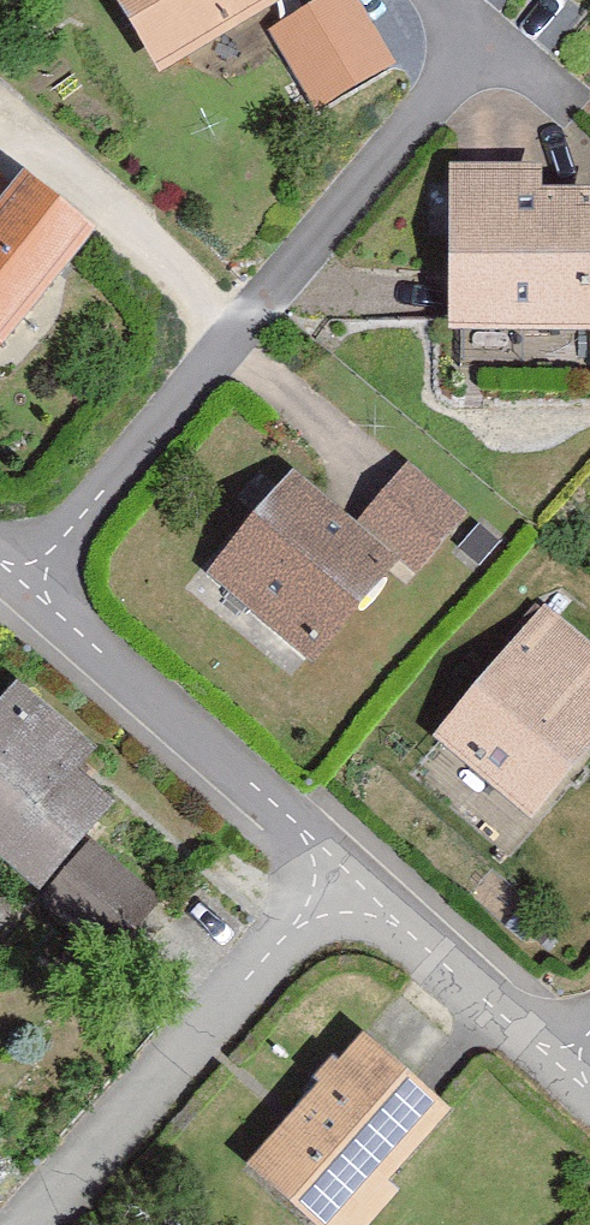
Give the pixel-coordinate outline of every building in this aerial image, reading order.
[(178,69),(290,0),(135,0),(178,69)] [(290,26),(330,99),(406,58),(374,0),(337,0),(290,26)] [(1,366),(118,232),(0,129),(0,365),(1,366)] [(465,164),(463,323),(589,324),(589,215),(558,214),(558,165),(465,164)] [(464,326),(465,350),(533,349),(532,325),(464,326)] [(304,478),(222,571),(334,669),(471,514),(416,465),(361,528),(304,478)] [(437,742),(545,837),(589,786),(589,644),(553,611),(437,742)] [(0,720),(0,860),(50,904),(153,788),(33,683),(0,720)] [(251,1159),(320,1224),(380,1224),(475,1127),(374,1030),(251,1159)]
